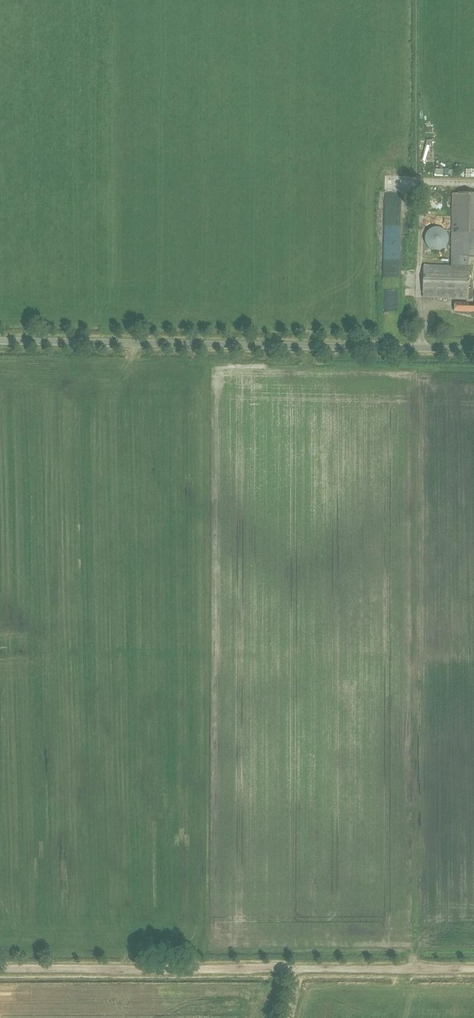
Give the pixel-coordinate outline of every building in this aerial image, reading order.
[(451,266),(424,265),(423,297),(468,298),(468,290),(469,267),(468,267),(468,257),(473,257),(473,194),(454,194),(452,266),(451,266)] [(391,204),(390,212),(398,213),(399,205),(391,204)] [(448,242),(448,238),(447,233),(444,230),(440,228),(436,227),(432,228),(428,231),(426,235),(425,239),(426,243),(428,247),(431,250),(435,251),(440,251),(443,249),(447,246),(448,242)] [(455,311),(473,312),(473,307),(468,307),(468,303),(455,303),(455,311)]
